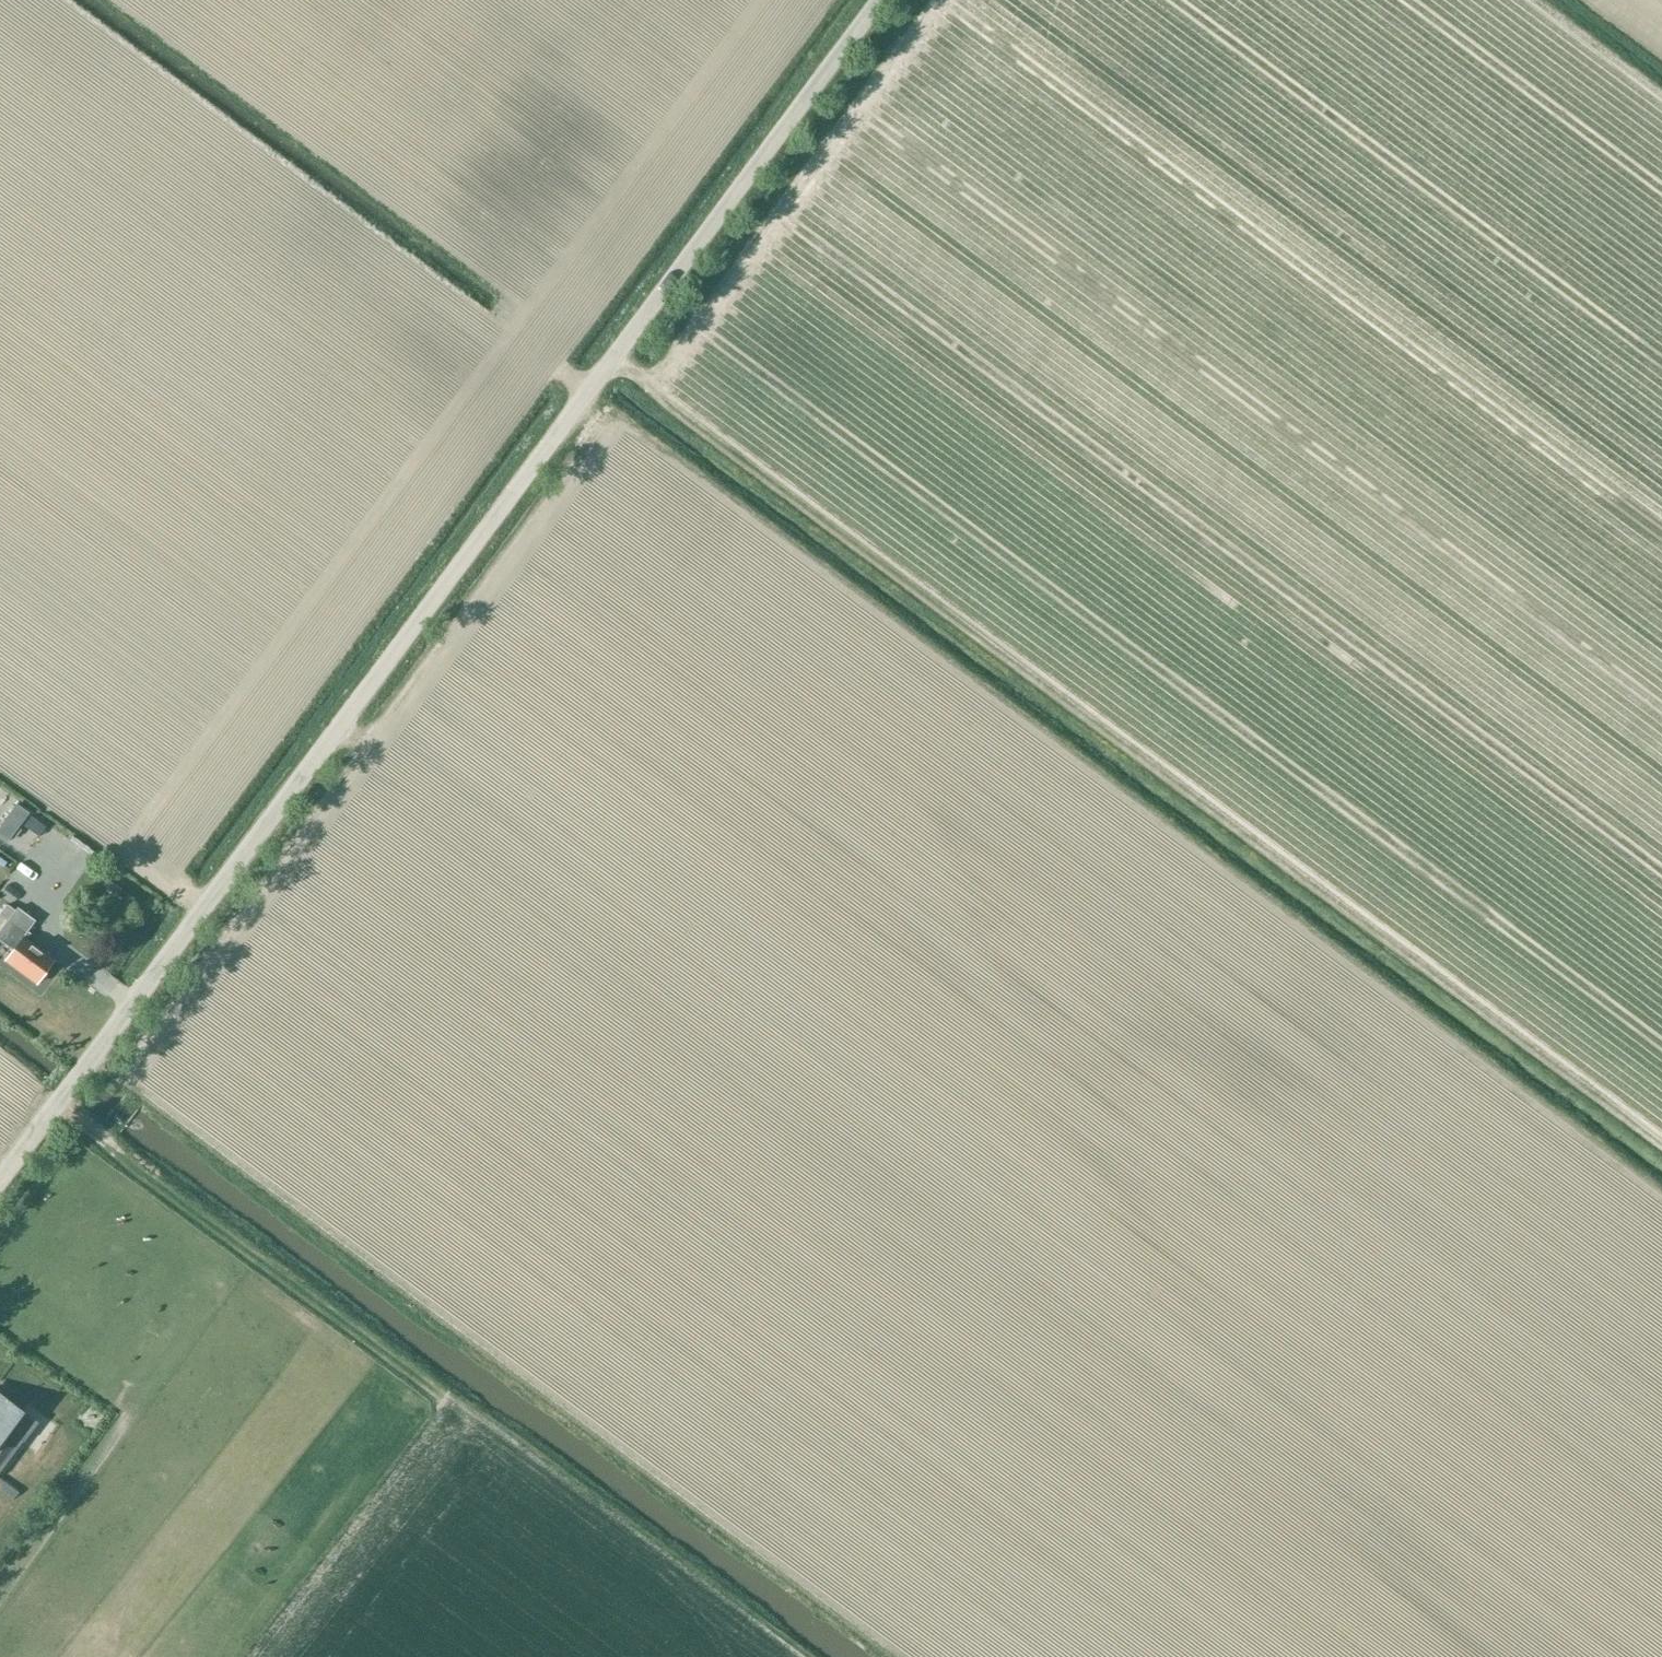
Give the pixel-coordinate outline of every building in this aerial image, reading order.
[(0,824),(0,835),(6,839),(27,811),(15,803),(0,824)] [(37,986),(42,979),(46,979),(50,974),(49,970),(57,959),(24,936),(36,920),(18,906),(15,910),(7,904),(0,914),(0,941),(13,950),(5,961),(37,986)] [(147,1212),(143,1219),(169,1235),(174,1228),(147,1212)] [(24,1441),(37,1423),(23,1412),(0,1395),(0,1472),(24,1441)]
